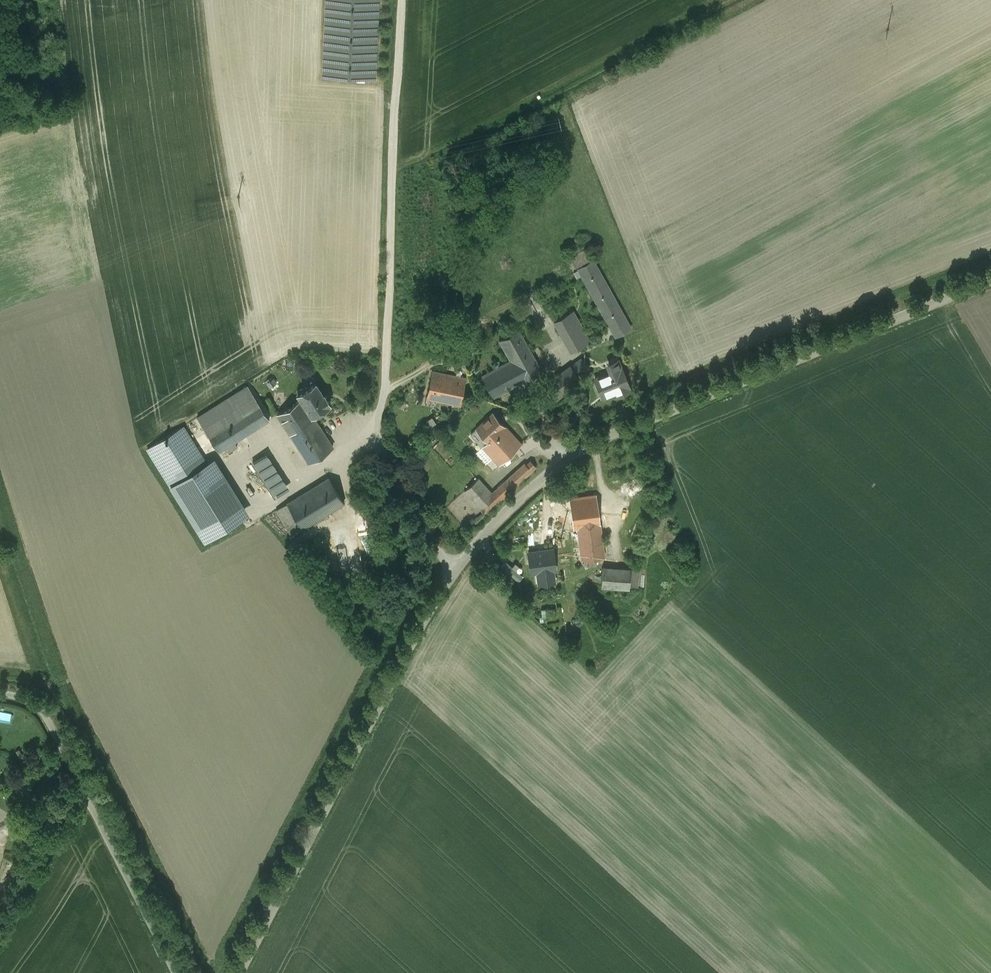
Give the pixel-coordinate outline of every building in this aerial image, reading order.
[(323,77),(374,79),(378,0),(327,0),(323,77)] [(578,267),(592,259),(587,248),(572,256),(578,267)] [(631,328),(593,260),(578,269),(611,328),(615,336),(618,334),(631,328)] [(573,311),(554,322),(561,335),(580,325),(573,311)] [(580,325),(561,335),(570,351),(589,340),(580,325)] [(519,329),(499,340),(510,360),(530,349),(519,329)] [(510,360),(482,375),(494,396),(542,370),(530,349),(510,360)] [(581,358),(571,366),(578,375),(588,367),(581,358)] [(617,360),(609,363),(612,371),(595,378),(601,394),(614,388),(617,396),(630,391),(628,387),(629,387),(621,367),(620,368),(617,360)] [(570,365),(540,388),(552,404),(582,381),(578,375),(571,366),(570,365)] [(466,378),(432,371),(427,398),(460,405),(466,378)] [(315,383),(308,388),(308,387),(304,387),(299,390),(297,394),(300,399),(311,416),(312,415),(330,404),(324,394),(323,395),(315,383)] [(248,386),(197,417),(206,431),(257,400),(248,386)] [(300,399),(277,414),(308,462),(332,447),(332,448),(333,447),(312,415),(311,416),(300,399)] [(257,400),(206,431),(219,451),(269,420),(257,400)] [(493,413),(476,429),(476,430),(482,435),(477,440),(482,446),(505,425),(493,413)] [(505,425),(482,446),(486,450),(499,464),(521,444),(505,425)] [(183,427),(148,449),(171,486),(207,464),(183,427)] [(476,430),(471,434),(477,440),(482,435),(476,430)] [(482,446),(476,452),(480,456),(486,450),(482,446)] [(361,449),(350,453),(353,460),(364,456),(361,449)] [(207,464),(240,518),(249,512),(215,459),(207,464)] [(257,469),(253,461),(239,471),(261,506),(276,497),(258,468),(257,469)] [(536,467),(530,461),(526,464),(532,471),(536,467)] [(525,463),(507,480),(514,488),(532,471),(526,464),(525,463)] [(207,464),(171,486),(205,540),(240,518),(207,464)] [(329,477),(287,503),(302,528),(344,502),(329,477)] [(492,494),(478,478),(464,490),(482,510),(485,513),(498,502),(491,494),(492,494)] [(492,494),(491,494),(498,502),(514,488),(507,480),(492,494)] [(389,483),(381,488),(384,493),(392,489),(389,483)] [(596,496),(553,502),(557,530),(576,528),(600,524),(596,496)] [(287,503),(277,509),(292,534),(302,528),(287,503)] [(600,524),(576,528),(577,531),(570,532),(574,561),(596,558),(604,557),(600,524)] [(553,549),(537,551),(537,552),(530,553),(530,552),(529,552),(531,572),(542,571),(543,582),(554,581),(553,570),(555,569),(553,549)] [(596,558),(574,561),(575,567),(597,564),(596,558)] [(631,569),(603,567),(601,586),(629,588),(631,569)] [(12,723),(14,713),(0,710),(0,721),(12,723)]
